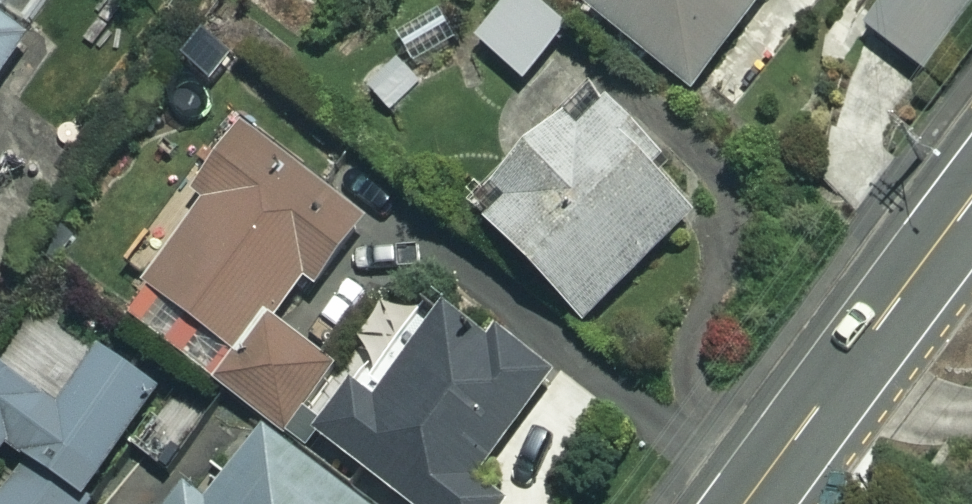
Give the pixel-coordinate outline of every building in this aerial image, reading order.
[(70,0),(0,0),(0,103),(70,0)] [(524,0),(515,0),(480,41),(526,80),(565,34),(524,0)] [(589,9),(698,91),(766,0),(596,0),(589,9)] [(867,28),(929,74),(971,16),(971,0),(889,0),(867,28)] [(420,83),(387,51),(355,82),(388,115),(420,83)] [(675,165),(600,88),(476,207),(585,322),(697,215),(661,178),(675,165)] [(266,135),(124,322),(259,425),(318,348),(288,325),(371,215),(266,135)] [(455,298),(376,397),(358,383),(319,433),(409,503),(511,503),(479,478),(557,378),(455,298)] [(53,408),(0,365),(0,503),(105,503),(131,471),(117,460),(159,408),(95,356),(53,408)] [(269,433),(215,503),(363,503),(269,433)] [(194,495),(187,503),(206,503),(194,495)]
